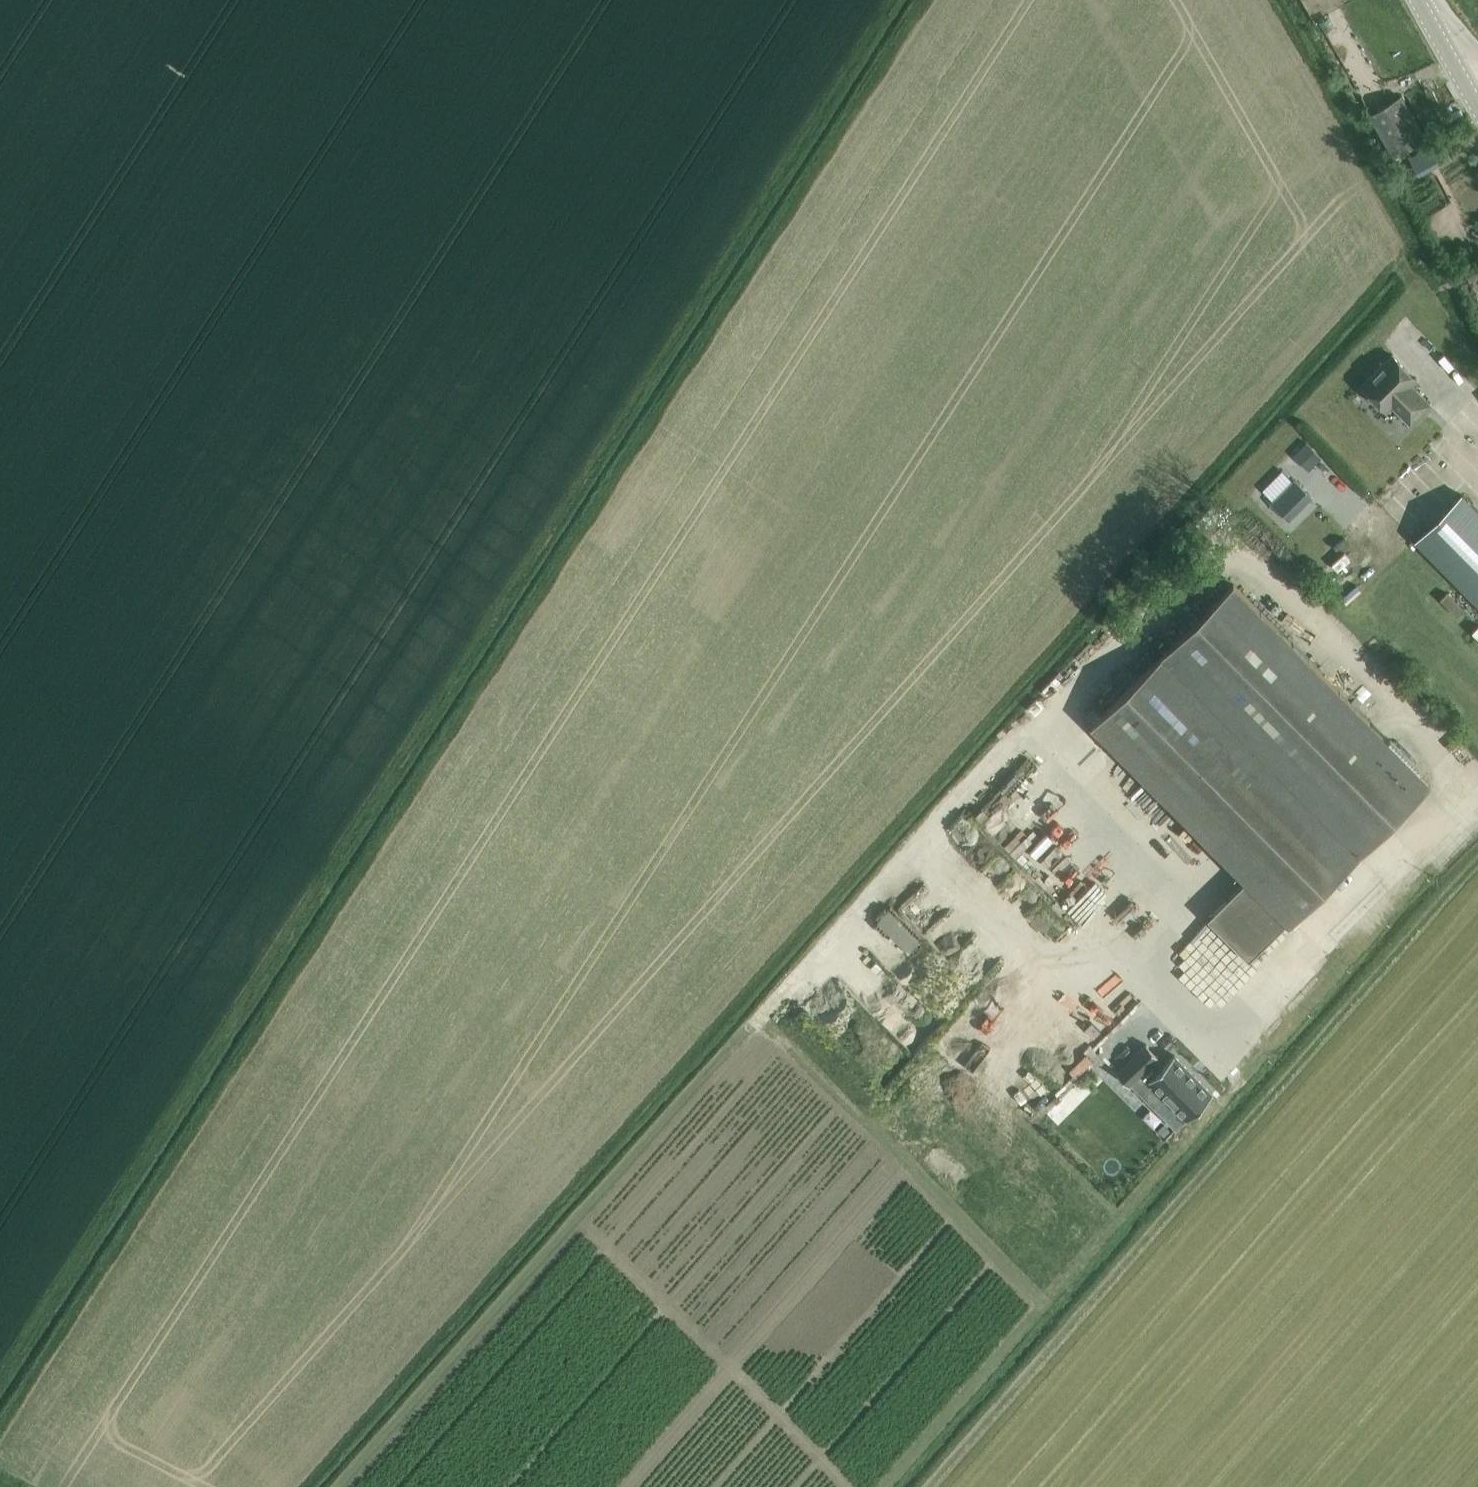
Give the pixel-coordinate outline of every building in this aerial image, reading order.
[(1463,35),(1454,39),(1461,55),(1470,51),(1463,35)] [(1393,155),(1407,147),(1424,137),(1400,95),(1369,113),(1393,155)] [(1410,422),(1429,403),(1411,384),(1416,379),(1392,354),(1361,384),(1386,409),(1391,403),(1410,422)] [(1288,519),(1310,496),(1305,490),(1293,479),(1292,480),(1281,469),(1262,489),(1273,500),(1271,502),(1282,513),(1288,519)] [(1462,493),(1416,539),(1477,602),(1477,510),(1462,493)] [(1359,851),(1430,781),(1232,582),(1161,652),(1359,851)] [(1288,922),(1359,851),(1161,652),(1090,722),(1244,878),(1206,916),(1248,958),(1286,920),(1288,922)] [(1145,1043),(1116,1072),(1128,1084),(1131,1081),(1133,1080),(1138,1085),(1139,1087),(1137,1089),(1153,1105),(1163,1095),(1186,1117),(1212,1092),(1173,1053),(1166,1060),(1162,1064),(1158,1060),(1155,1057),(1158,1055),(1145,1043)]
